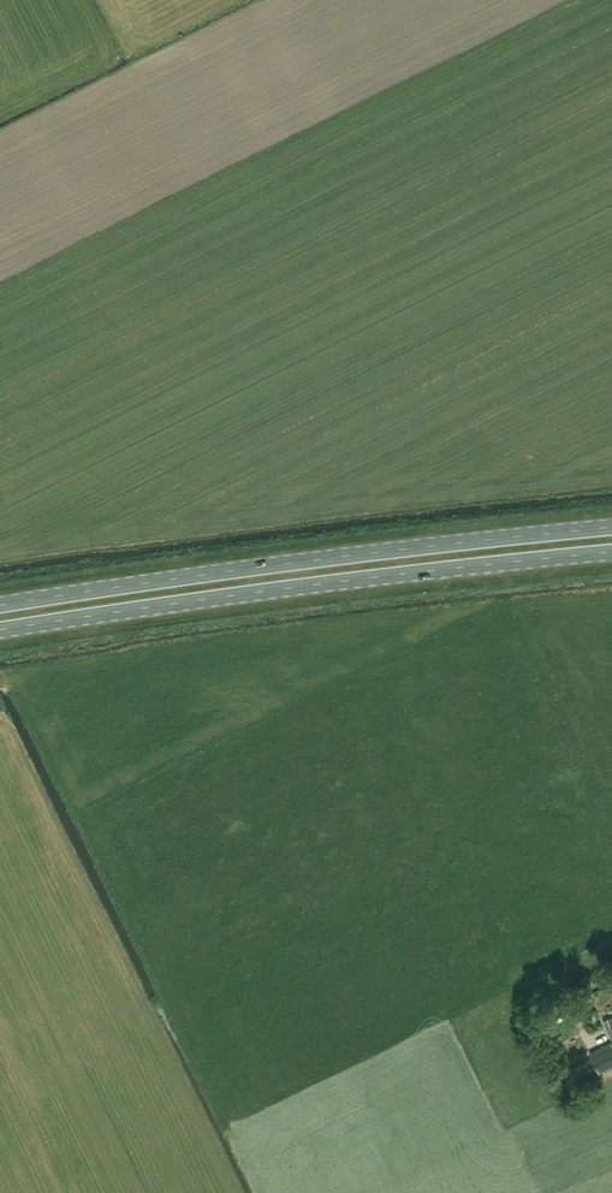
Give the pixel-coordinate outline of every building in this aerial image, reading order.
[(531,1024),(539,1020),(541,1024),(547,1022),(542,1010),(538,1012),(536,1009),(528,1012),(530,1016),(527,1017),(531,1024)] [(611,1067),(611,1043),(601,1048),(611,1068),(611,1067)] [(611,1068),(601,1048),(590,1053),(600,1073),(611,1068)] [(577,1083),(592,1074),(580,1055),(566,1065),(577,1083)]
